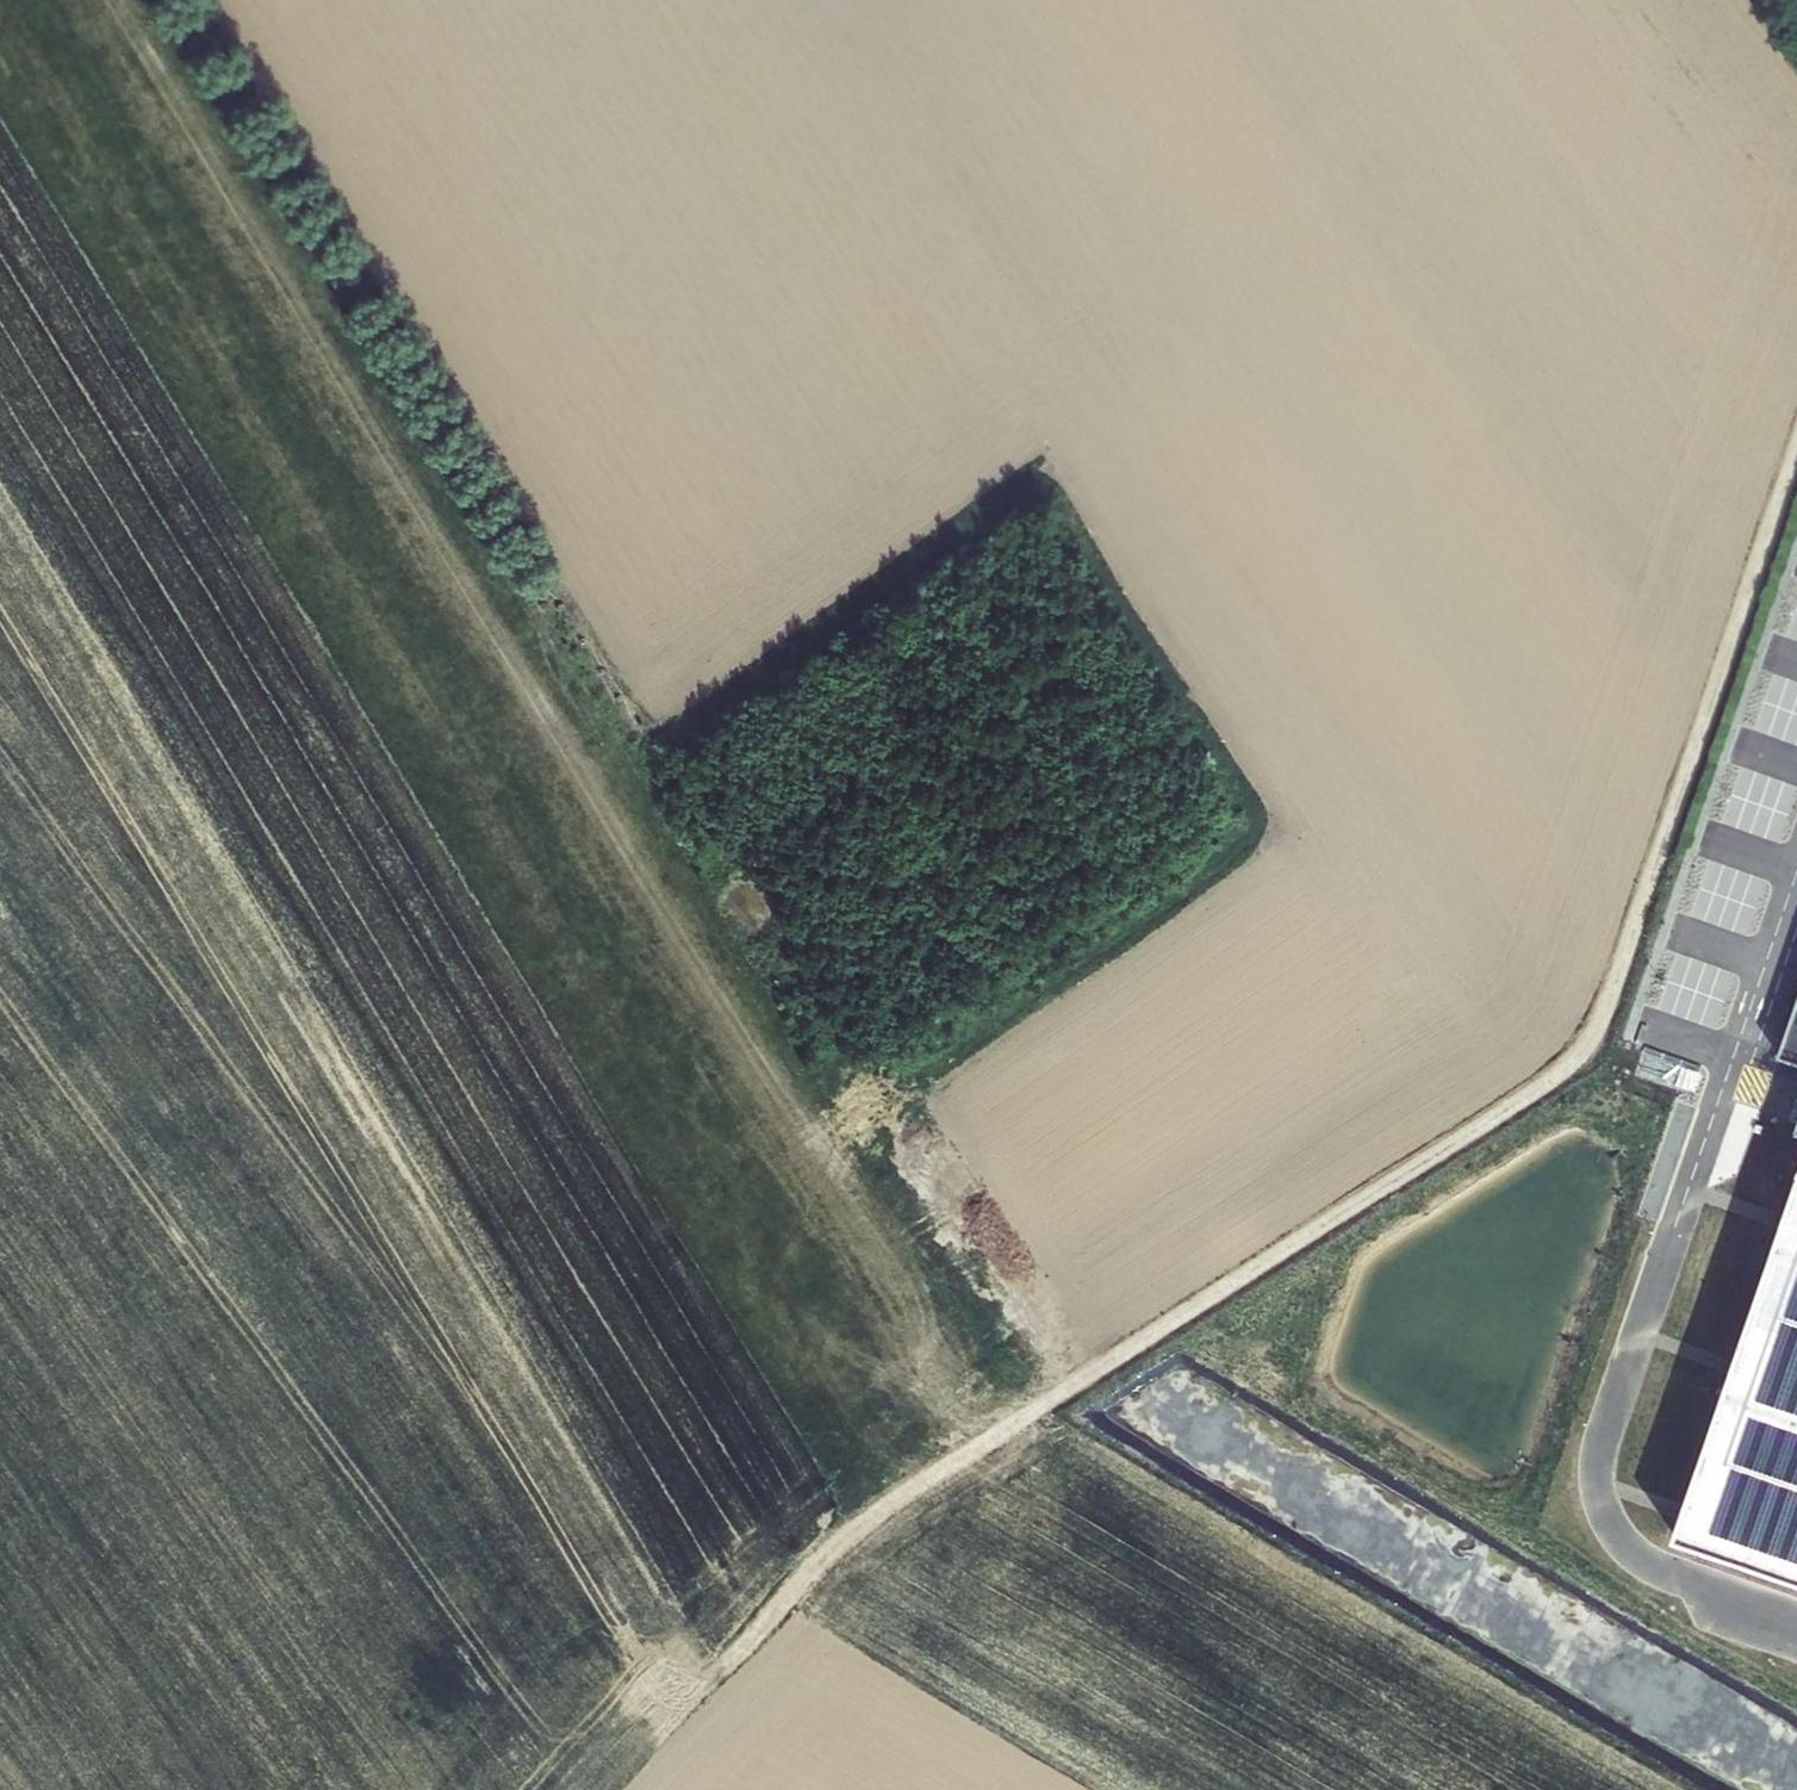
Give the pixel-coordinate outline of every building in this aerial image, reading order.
[(1780,1052),(1796,1058),(1796,1003),(1780,1052)] [(1674,1529),(1796,1572),(1796,1174),(1674,1529)]
